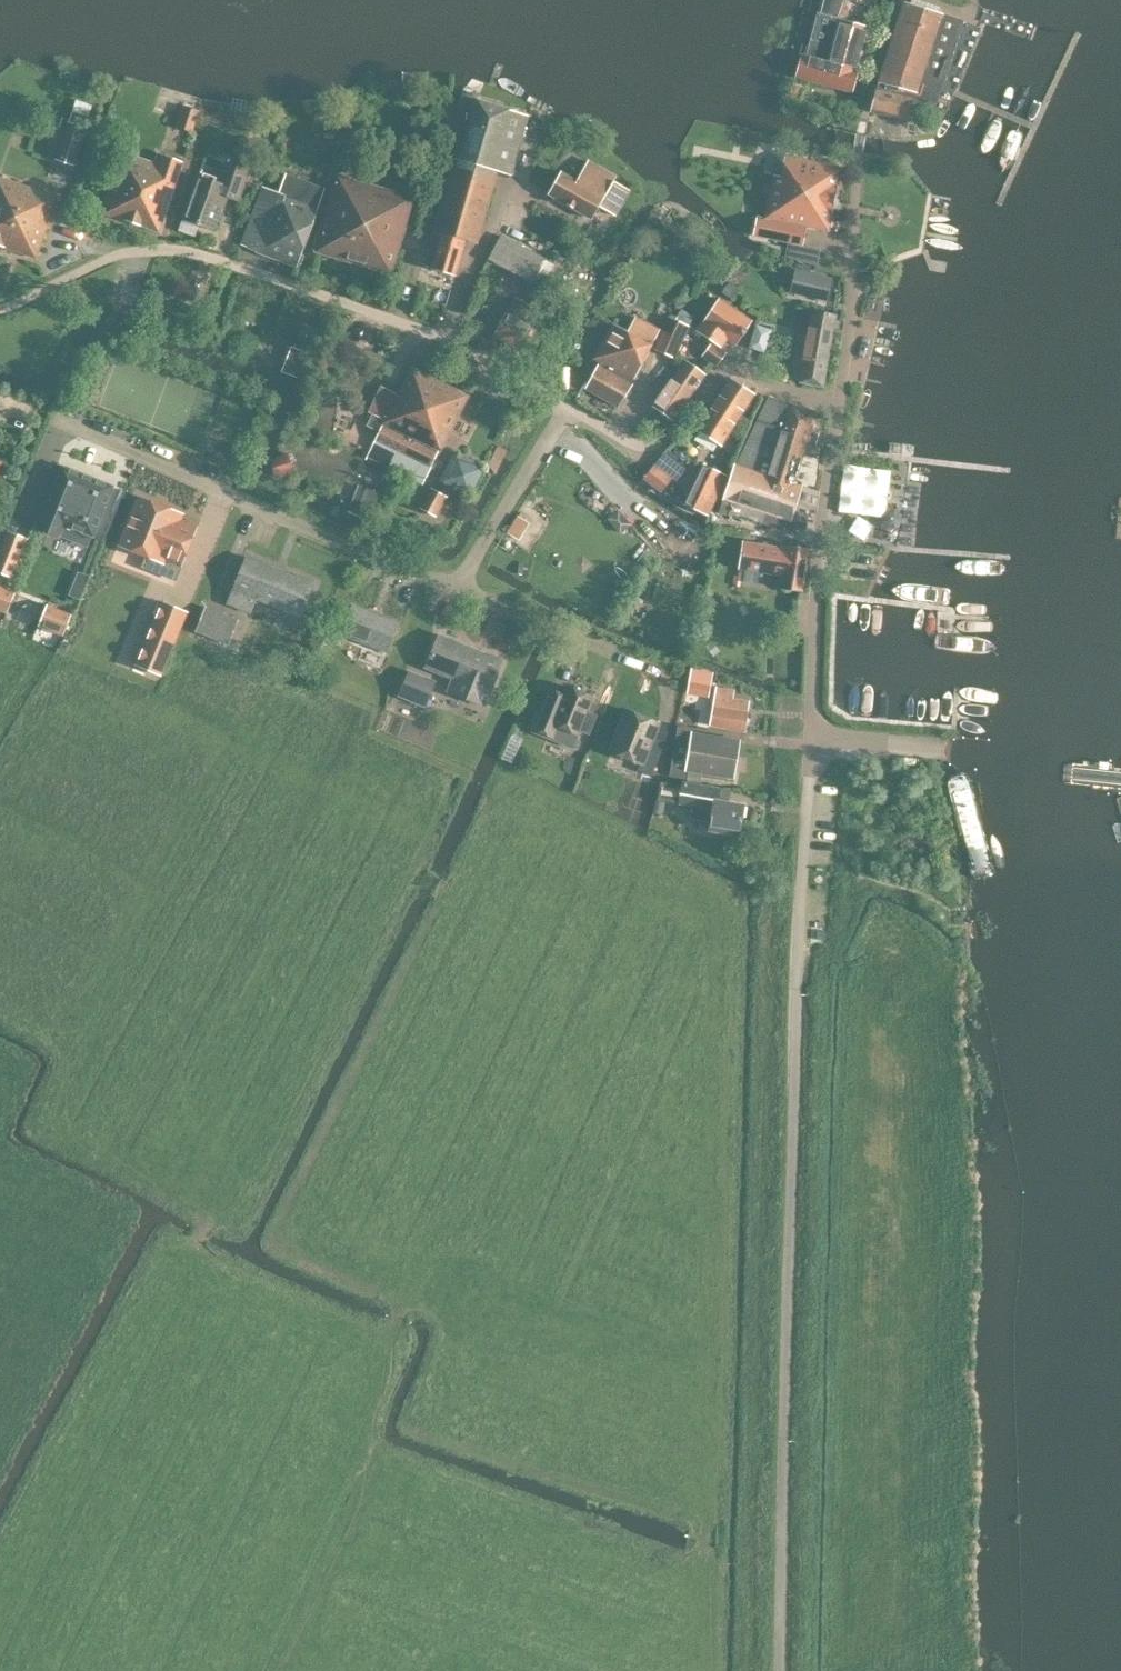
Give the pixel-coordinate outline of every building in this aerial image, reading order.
[(871,111),(907,120),(913,94),(932,100),(940,77),(957,19),(943,15),(909,4),(890,60),(893,61),(890,73),(899,76),(897,86),(878,82),(871,111)] [(810,39),(800,77),(852,91),(869,27),(837,18),(817,12),(810,39)] [(800,99),(804,84),(793,82),(789,96),(800,99)] [(76,100),(72,112),(87,117),(92,105),(76,100)] [(478,101),(461,160),(454,158),(497,171),(510,175),(527,115),(478,101)] [(174,126),(191,132),(198,111),(181,105),(174,126)] [(40,124),(59,129),(62,119),(44,113),(40,124)] [(56,159),(75,166),(87,130),(68,123),(56,159)] [(121,152),(109,188),(101,212),(102,213),(102,212),(159,231),(182,161),(157,152),(154,162),(121,152)] [(805,226),(828,231),(841,168),(784,156),(780,176),(773,175),(765,217),(757,216),(754,235),(801,245),(805,226)] [(465,239),(465,240),(476,243),(497,171),(454,158),(434,230),(465,239)] [(198,175),(183,218),(213,229),(224,195),(237,200),(248,170),(224,161),(216,181),(198,175)] [(576,181),(560,172),(548,193),(591,218),(599,206),(615,215),(629,190),(613,181),(615,177),(588,161),(576,181)] [(257,200),(241,246),(296,266),(316,208),(318,209),(325,188),(285,173),(278,192),(262,186),(257,200)] [(412,197),(337,175),(315,251),(391,274),(412,197)] [(57,197),(0,176),(0,245),(36,258),(57,197)] [(541,242),(549,227),(527,215),(519,231),(541,242)] [(455,275),(465,240),(465,239),(434,230),(424,264),(431,266),(431,268),(455,275)] [(543,259),(544,258),(501,234),(488,259),(531,283),(531,282),(541,288),(554,265),(543,259)] [(706,235),(695,235),(694,255),(706,256),(706,235)] [(811,264),(802,262),(800,268),(810,270),(811,264)] [(795,270),(790,291),(827,300),(832,279),(795,270)] [(731,298),(738,287),(729,281),(721,292),(731,298)] [(514,298),(493,335),(519,350),(540,313),(514,298)] [(696,331),(721,348),(727,338),(736,344),(751,321),(718,299),(696,331)] [(789,379),(822,386),(835,315),(813,310),(808,336),(797,334),(789,379)] [(596,365),(585,388),(618,407),(633,384),(631,383),(651,344),(659,329),(635,316),(627,331),(612,324),(595,359),(596,360),(594,364),(596,365)] [(687,325),(668,316),(654,349),(673,358),(687,325)] [(766,352),(774,330),(757,324),(749,346),(766,352)] [(726,353),(711,342),(701,356),(716,366),(726,353)] [(291,346),(280,370),(296,377),(306,352),(291,346)] [(672,420),(694,389),(705,373),(685,360),(654,406),(653,406),(653,407),(672,420)] [(366,457),(394,471),(439,382),(411,368),(397,394),(381,386),(368,412),(372,413),(366,425),(379,432),(366,457)] [(729,378),(696,429),(720,445),(754,394),(729,378)] [(467,396),(439,382),(394,471),(421,485),(430,467),(427,466),(434,451),(439,453),(441,448),(467,396)] [(734,463),(723,499),(731,501),(729,515),(760,522),(782,529),(785,520),(790,522),(801,487),(793,484),(807,440),(815,443),(818,434),(810,431),(816,412),(769,396),(736,464),(734,463)] [(289,452),(270,460),(274,474),(294,473),(294,475),(300,473),(294,452),(289,454),(289,452)] [(665,452),(655,464),(672,477),(676,481),(686,468),(665,452)] [(643,478),(661,492),(672,477),(654,464),(643,478)] [(702,464),(683,504),(707,516),(726,476),(702,464)] [(887,514),(889,467),(842,465),(840,512),(887,514)] [(92,536),(112,486),(63,466),(38,528),(58,536),(59,535),(87,547),(92,535),(92,536)] [(360,485),(353,503),(375,510),(381,492),(360,485)] [(420,507),(436,516),(446,497),(431,488),(420,507)] [(164,558),(181,565),(196,527),(179,520),(182,513),(137,495),(117,545),(162,563),(164,558)] [(629,523),(617,510),(608,518),(619,532),(629,523)] [(506,533),(516,538),(526,520),(517,514),(506,533)] [(0,546),(0,573),(12,577),(27,538),(7,530),(0,546)] [(784,590),(805,592),(810,547),(789,544),(788,550),(743,545),(741,572),(785,577),(784,590)] [(312,583),(245,556),(227,603),(250,612),(255,599),(300,616),(312,583)] [(68,594),(69,594),(80,599),(90,575),(78,570),(68,594)] [(7,613),(15,592),(0,586),(0,610),(7,613)] [(160,601),(134,664),(162,675),(188,613),(160,601)] [(352,604),(341,633),(386,652),(398,622),(352,604)] [(46,605),(38,625),(63,635),(71,615),(46,605)] [(211,608),(202,630),(232,642),(241,620),(211,608)] [(314,648),(324,652),(333,629),(323,625),(314,648)] [(501,659),(438,634),(425,669),(457,682),(454,691),(470,698),(474,689),(489,695),(501,659)] [(711,640),(705,645),(713,655),(720,649),(711,640)] [(691,667),(688,681),(709,685),(712,671),(691,667)] [(412,673),(404,694),(429,704),(437,682),(412,673)] [(544,701),(533,730),(548,736),(548,738),(572,747),(581,726),(590,729),(596,714),(586,711),(592,696),(566,686),(564,694),(549,688),(544,701)] [(709,724),(744,731),(749,702),(731,699),(732,691),(714,688),(709,724)] [(625,709),(608,750),(639,763),(637,770),(634,777),(651,783),(653,777),(647,775),(647,774),(650,775),(663,741),(653,737),(659,723),(625,709)] [(689,739),(673,736),(667,776),(682,778),(684,769),(733,777),(739,740),(690,733),(689,739)] [(698,783),(700,772),(686,770),(684,781),(698,783)] [(708,822),(707,830),(738,835),(743,804),(716,800),(718,788),(681,782),(679,793),(677,804),(691,807),(689,819),(708,822)] [(947,794),(972,869),(995,860),(971,787),(947,794)]
